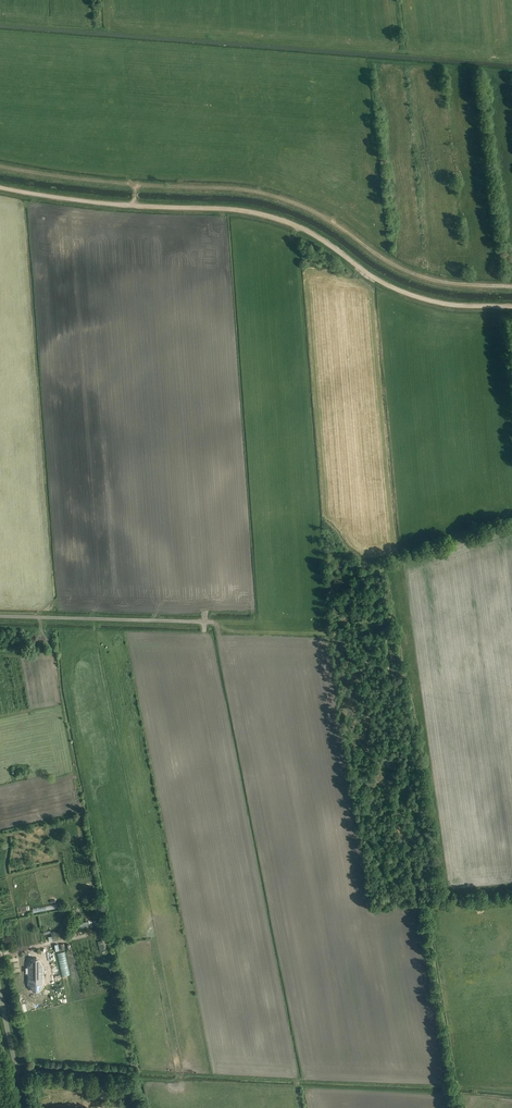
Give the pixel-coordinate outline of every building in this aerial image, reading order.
[(30,983),(34,989),(39,989),(42,983),(42,977),(42,966),(38,960),(33,960),(29,967),(30,983)]
